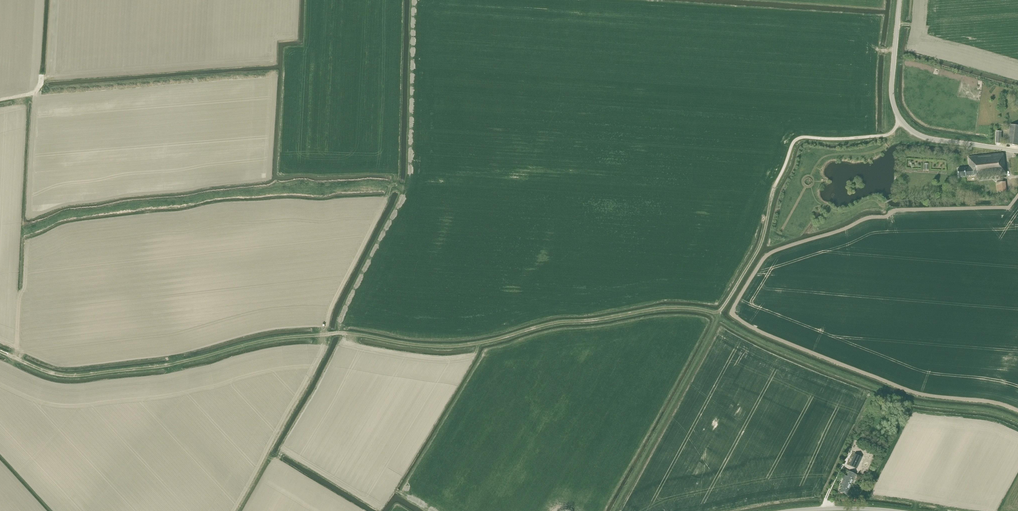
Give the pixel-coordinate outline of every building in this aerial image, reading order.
[(1017,145),(1017,125),(1011,124),(1008,144),(1017,145)] [(969,157),(970,167),(958,169),(959,177),(976,175),(977,178),(1006,175),(1004,153),(969,157)] [(862,457),(855,454),(849,465),(851,466),(851,467),(853,468),(854,467),(857,469),(862,457)] [(854,479),(856,474),(847,470),(845,476),(854,479)] [(843,481),(851,484),(854,479),(845,476),(843,481)] [(843,481),(841,485),(842,486),(842,487),(849,490),(851,484),(843,481)] [(840,492),(841,492),(840,495),(845,497),(849,490),(842,487),(840,492)]
